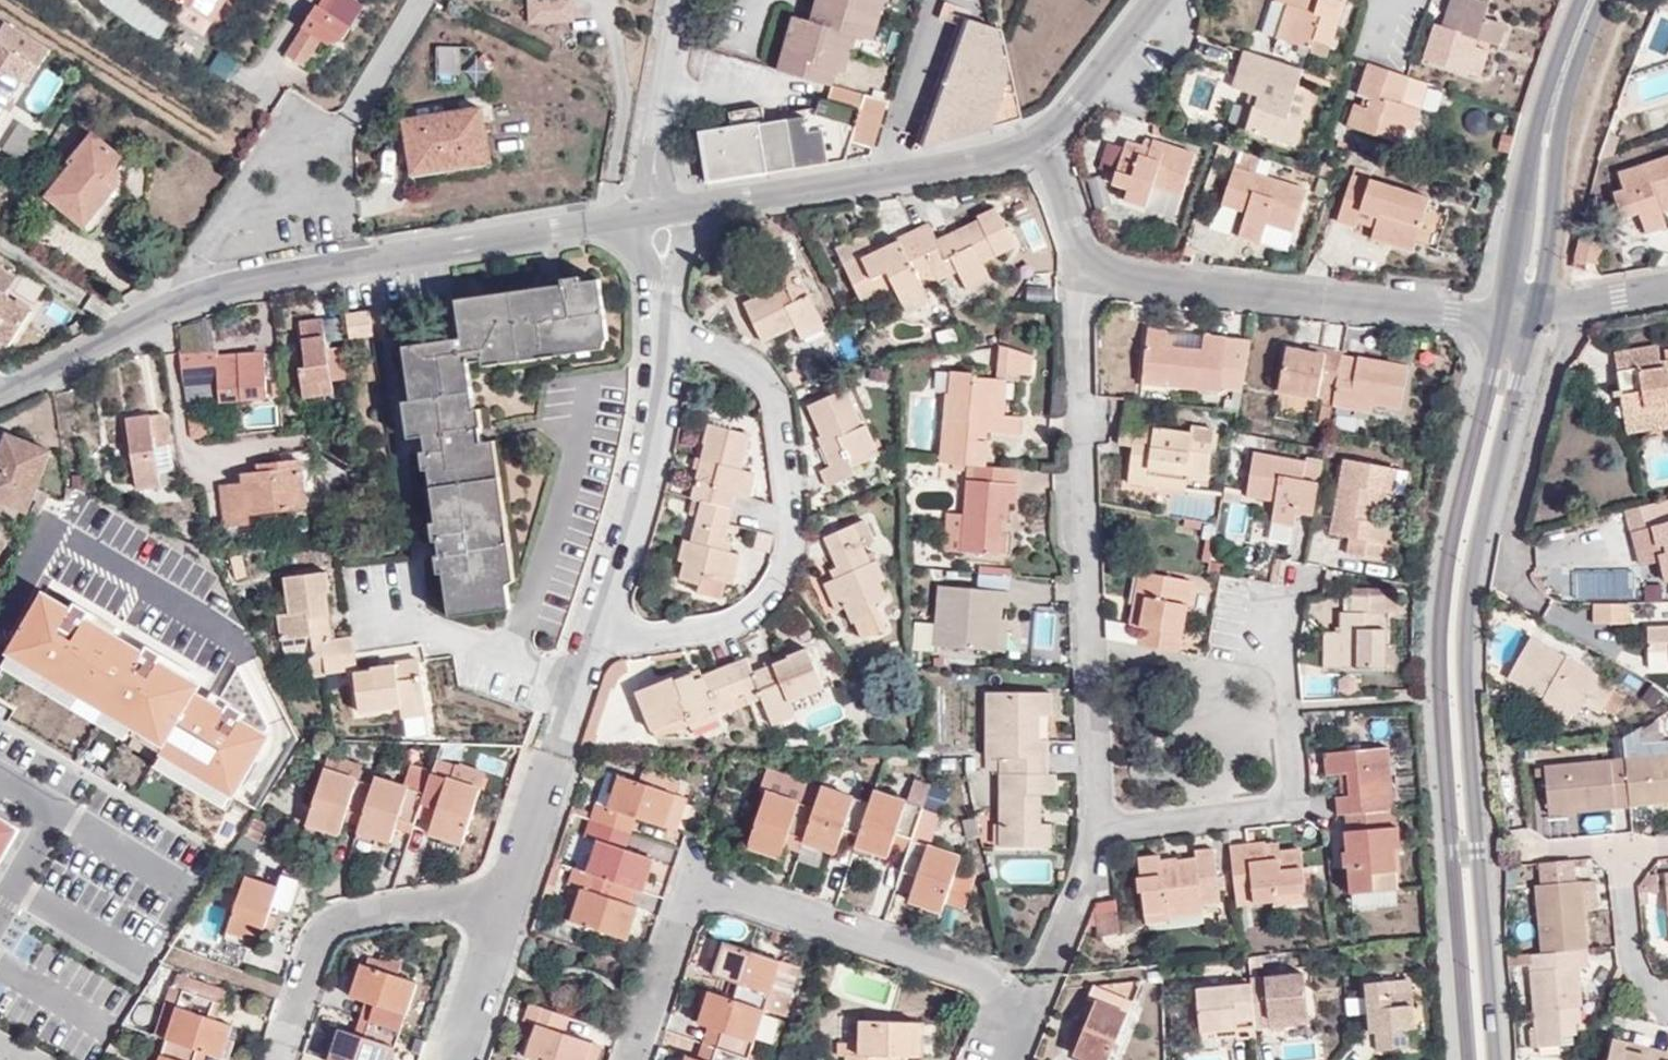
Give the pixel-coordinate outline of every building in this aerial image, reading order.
[(213,21),(207,17),(218,0),(179,0),(186,4),(177,18),(205,35),(213,21)] [(792,17),(778,70),(832,87),(836,70),(842,49),(851,52),(853,52),(857,36),(859,37),(870,0),(824,0),(817,25),(808,22),(792,17)] [(808,22),(817,25),(824,0),(815,0),(808,22)] [(886,0),(870,0),(859,37),(874,42),(886,0)] [(934,17),(953,23),(910,150),(921,148),(963,18),(957,16),(959,7),(940,0),(934,17)] [(1346,0),(1319,0),(1314,13),(1307,11),(1310,0),(1274,0),(1274,1),(1286,5),(1276,36),(1311,48),(1313,39),(1331,45),(1346,0)] [(1489,2),(1484,0),(1458,0),(1449,29),(1442,26),(1434,23),(1423,57),(1467,73),(1475,46),(1477,37),(1500,45),(1506,24),(1484,18),(1489,2)] [(1442,26),(1449,29),(1458,0),(1450,0),(1442,26)] [(579,33),(579,1),(531,1),(531,33),(579,33)] [(347,28),(313,6),(301,26),(286,53),(303,65),(319,40),(329,45),(335,47),(347,28)] [(1015,122),(996,28),(963,18),(921,148),(1015,122)] [(31,62),(0,43),(0,111),(31,62)] [(1480,77),(1488,50),(1475,46),(1467,73),(1480,77)] [(836,70),(846,73),(851,52),(842,49),(836,70)] [(1289,111),(1295,91),(1300,75),(1302,69),(1245,50),(1232,88),(1257,96),(1247,130),(1293,145),(1303,116),(1289,111)] [(1314,59),(1306,56),(1302,69),(1310,72),(1314,59)] [(1421,109),(1403,103),(1411,78),(1408,77),(1367,64),(1356,95),(1369,100),(1366,109),(1353,104),(1346,125),(1401,144),(1407,129),(1413,131),(1414,132),(1421,109)] [(1300,75),(1314,81),(1317,74),(1310,72),(1302,69),(1300,75)] [(702,136),(709,183),(844,161),(849,143),(871,149),(886,102),(832,87),(828,100),(820,98),(815,118),(764,125),(761,106),(728,112),(732,131),(702,136)] [(1303,116),(1310,96),(1295,91),(1289,111),(1303,116)] [(413,164),(450,159),(451,167),(489,161),(480,109),(405,122),(413,164)] [(21,160),(34,139),(19,129),(6,151),(21,160)] [(1401,144),(1408,147),(1413,131),(1407,129),(1401,144)] [(113,187),(103,179),(117,163),(121,156),(92,134),(70,164),(73,167),(49,196),(85,223),(113,187)] [(1152,140),(1145,137),(1143,147),(1150,149),(1152,140)] [(1180,198),(1195,153),(1152,140),(1150,149),(1143,147),(1127,142),(1112,187),(1127,191),(1123,202),(1145,209),(1151,188),(1179,197),(1180,198)] [(1338,141),(1336,147),(1343,149),(1354,153),(1355,147),(1338,141)] [(1661,212),(1667,210),(1667,156),(1617,173),(1622,189),(1613,192),(1622,221),(1638,215),(1646,234),(1666,227),(1661,212)] [(413,164),(414,173),(451,167),(450,159),(413,164)] [(118,179),(118,170),(117,163),(103,179),(113,187),(118,179)] [(1261,240),(1266,224),(1291,233),(1305,193),(1234,168),(1221,205),(1236,210),(1240,199),(1249,203),(1245,213),(1238,236),(1260,244),(1261,240)] [(1372,173),(1354,168),(1352,175),(1369,182),(1370,180),(1372,173)] [(1412,251),(1429,199),(1370,180),(1369,182),(1352,175),(1336,223),(1355,229),(1357,223),(1360,213),(1377,219),(1374,230),(1371,239),(1412,251)] [(1145,209),(1173,217),(1179,197),(1151,188),(1145,209)] [(1249,203),(1240,199),(1236,210),(1245,213),(1249,203)] [(1482,216),(1486,204),(1474,199),(1470,212),(1482,216)] [(938,240),(929,221),(914,228),(932,267),(951,258),(958,271),(963,281),(986,269),(983,261),(1014,246),(996,206),(977,215),(979,220),(938,240)] [(1357,223),(1374,230),(1377,219),(1360,213),(1357,223)] [(1261,240),(1286,248),(1291,233),(1266,224),(1261,240)] [(918,273),(932,267),(914,228),(898,236),(899,239),(875,251),(865,232),(834,247),(863,304),(895,288),(902,303),(926,291),(923,283),(918,273)] [(1602,245),(1579,239),(1572,267),(1585,270),(1587,262),(1596,265),(1602,245)] [(800,337),(824,326),(785,241),(768,250),(782,278),(773,283),(777,289),(763,296),(762,292),(744,301),(763,340),(794,326),(800,337)] [(1183,253),(1180,253),(1177,261),(1190,263),(1196,248),(1185,246),(1183,253)] [(937,277),(939,280),(958,271),(951,258),(932,267),(937,277)] [(12,273),(0,265),(0,293),(1,293),(12,273)] [(923,283),(937,277),(932,267),(918,273),(923,283)] [(968,291),(991,280),(986,269),(963,281),(968,291)] [(440,573),(445,573),(451,609),(510,601),(508,584),(488,442),(482,443),(479,428),(484,428),(481,408),(475,409),(467,360),(483,358),(609,340),(601,280),(581,282),(581,276),(562,278),(563,284),(456,299),(462,337),(404,346),(412,399),(403,400),(408,438),(424,436),(425,441),(426,450),(421,451),(422,459),(424,470),(429,469),(438,521),(432,522),(435,541),(439,541),(440,545),(441,554),(437,555),(438,561),(440,573)] [(931,301),(926,291),(902,303),(907,313),(931,301)] [(11,345),(29,312),(1,294),(0,295),(0,338),(11,345)] [(372,334),(369,310),(345,313),(348,337),(372,334)] [(334,393),(332,379),(354,376),(349,345),(327,348),(323,318),(300,320),(306,357),(308,367),(300,367),(304,397),(334,393)] [(1221,392),(1222,388),(1234,390),(1241,391),(1250,340),(1205,335),(1203,349),(1172,345),(1174,331),(1148,329),(1144,374),(1169,376),(1169,386),(1221,392)] [(484,365),(605,348),(609,340),(483,358),(484,365)] [(1325,348),(1311,345),(1310,351),(1324,354),(1325,348)] [(1614,352),(1624,413),(1645,410),(1647,428),(1667,424),(1667,350),(1657,352),(1656,345),(1614,352)] [(1332,406),(1341,357),(1342,351),(1325,348),(1324,354),(1310,351),(1287,347),(1279,392),(1317,399),(1316,403),(1321,404),(1332,406)] [(267,395),(264,354),(219,358),(219,352),(183,352),(187,387),(221,385),(222,399),(267,395)] [(1024,417),(1003,415),(1007,379),(1033,379),(1032,357),(998,353),(998,378),(975,376),(975,372),(954,370),(952,392),(948,392),(942,461),(969,464),(986,465),(988,440),(977,439),(969,438),(972,405),(979,406),(978,430),(1022,434),(1024,417)] [(1358,355),(1356,359),(1341,357),(1332,406),(1372,413),(1373,404),(1400,410),(1408,365),(1358,355)] [(306,357),(299,357),(300,367),(308,367),(306,357)] [(802,382),(796,369),(784,375),(791,386),(802,382)] [(1144,374),(1143,383),(1169,386),(1169,376),(1144,374)] [(856,473),(853,467),(878,456),(848,388),(809,406),(821,435),(818,437),(830,465),(820,469),(827,486),(856,473)] [(1241,391),(1234,390),(1232,409),(1238,410),(1241,391)] [(1321,404),(1318,424),(1329,427),(1332,406),(1321,404)] [(969,438),(977,439),(978,430),(979,406),(972,405),(969,438)] [(1624,413),(1627,431),(1647,428),(1645,410),(1624,413)] [(1133,445),(1130,483),(1149,485),(1150,470),(1189,474),(1209,477),(1213,449),(1215,432),(1216,428),(1192,423),(1191,431),(1156,427),(1157,419),(1125,414),(1120,443),(1133,445)] [(127,421),(136,487),(175,481),(166,415),(127,421)] [(228,415),(229,427),(240,426),(239,415),(228,415)] [(915,417),(913,443),(936,444),(938,418),(915,417)] [(702,457),(699,470),(691,498),(702,501),(732,508),(736,492),(744,494),(750,471),(743,469),(752,433),(708,422),(703,443),(706,444),(702,457)] [(198,425),(191,425),(192,439),(208,437),(207,433),(198,425)] [(0,458),(0,500),(40,516),(51,497),(51,495),(37,488),(52,451),(9,435),(0,458)] [(413,442),(415,461),(422,459),(421,451),(426,450),(425,441),(413,442)] [(516,579),(495,441),(488,442),(508,584),(516,579)] [(1296,526),(1298,512),(1314,515),(1320,482),(1304,479),(1306,462),(1255,452),(1247,495),(1276,501),(1273,522),(1296,526)] [(697,455),(694,468),(699,470),(702,457),(697,455)] [(219,485),(224,526),(229,525),(246,523),(249,523),(249,514),(308,507),(302,458),(256,464),(256,471),(240,474),(241,482),(219,485)] [(1376,489),(1384,490),(1388,466),(1344,458),(1331,533),(1349,536),(1347,552),(1382,559),(1388,524),(1378,521),(1381,504),(1374,503),(1376,489)] [(1019,483),(1012,482),(1012,468),(986,465),(969,464),(965,513),(962,551),(1001,553),(1002,533),(1003,519),(1009,519),(1010,501),(1018,501),(1019,483)] [(1395,493),(1400,468),(1388,466),(1384,490),(1395,493)] [(1189,474),(1150,470),(1149,485),(1187,491),(1189,474)] [(756,473),(750,471),(744,494),(751,496),(756,473)] [(1381,504),(1384,490),(1376,489),(1374,503),(1381,504)] [(1626,509),(1631,531),(1651,525),(1656,546),(1664,544),(1666,552),(1659,554),(1660,560),(1665,578),(1667,578),(1667,498),(1626,509)] [(722,548),(724,538),(732,508),(702,501),(692,540),(685,539),(679,559),(686,561),(681,577),(702,583),(704,575),(727,581),(734,551),(731,550),(722,548)] [(947,511),(944,549),(962,551),(965,513),(947,511)] [(877,540),(866,519),(854,524),(864,546),(877,540)] [(201,537),(201,522),(186,523),(186,538),(201,537)] [(230,533),(247,532),(246,523),(229,525),(230,533)] [(867,553),(864,546),(854,524),(825,537),(838,567),(841,575),(834,579),(825,583),(837,611),(846,607),(853,622),(856,621),(863,639),(887,627),(877,604),(889,598),(882,583),(887,580),(877,559),(871,562),(867,553)] [(1631,531),(1640,565),(1660,560),(1659,554),(1666,552),(1664,544),(1656,546),(1651,525),(1631,531)] [(731,550),(734,541),(724,538),(722,548),(731,550)] [(428,547),(430,562),(438,561),(437,555),(441,554),(440,545),(428,547)] [(877,559),(874,550),(867,553),(871,562),(877,559)] [(741,553),(734,551),(727,581),(734,583),(741,553)] [(237,578),(248,576),(242,554),(231,556),(237,578)] [(1272,581),(1279,582),(1284,559),(1276,558),(1272,581)] [(838,567),(830,570),(834,579),(841,575),(838,567)] [(1151,572),(1140,570),(1134,603),(1145,605),(1151,572)] [(314,658),(325,657),(353,652),(351,635),(337,637),(332,638),(329,614),(326,592),(332,591),(329,571),(284,577),(289,612),(279,614),(282,640),(311,636),(313,646),(314,658)] [(1142,626),(1139,644),(1181,652),(1194,581),(1151,572),(1145,605),(1134,603),(1130,624),(1142,626)] [(1546,574),(1532,579),(1540,588),(1550,578),(1546,574)] [(700,592),(723,598),(727,581),(704,575),(702,583),(700,592)] [(940,585),(934,644),(1001,648),(1002,620),(1004,606),(1009,607),(1010,591),(940,585)] [(1352,611),(1342,611),(1342,631),(1342,666),(1385,666),(1385,595),(1353,595),(1352,611)] [(511,608),(510,601),(451,609),(452,616),(511,608)] [(1630,623),(1630,602),(1595,602),(1595,623),(1630,623)] [(337,637),(333,613),(329,614),(332,638),(337,637)] [(6,692),(244,822),(282,753),(44,623),(6,692)] [(1649,626),(1650,651),(1667,651),(1667,625),(1649,626)] [(1325,631),(1324,666),(1342,666),(1342,631),(1325,631)] [(282,640),(284,649),(313,646),(311,636),(282,640)] [(1508,676),(1544,697),(1573,713),(1577,715),(1584,703),(1601,713),(1617,686),(1531,636),(1508,676)] [(754,672),(747,656),(729,663),(742,694),(745,703),(761,696),(774,726),(798,716),(792,702),(826,688),(808,647),(789,654),(789,658),(754,672)] [(327,672),(356,669),(353,652),(325,657),(327,672)] [(310,659),(312,673),(327,672),(325,657),(314,658),(310,659)] [(401,717),(427,714),(419,657),(396,661),(396,663),(371,666),(371,670),(355,672),(361,712),(400,708),(401,717)] [(609,668),(580,745),(593,745),(607,701),(611,688),(624,671),(623,663),(618,665),(609,668)] [(716,704),(742,694),(729,663),(704,674),(705,676),(697,679),(693,672),(675,679),(674,676),(636,692),(653,731),(687,716),(689,722),(717,710),(716,704)] [(704,674),(701,669),(693,672),(697,679),(705,676),(704,674)] [(1386,688),(1386,696),(1406,695),(1406,688),(1386,688)] [(1054,692),(987,692),(987,756),(1001,756),(1050,758),(1051,739),(1041,739),(1032,739),(1033,714),(1041,715),(1054,715),(1054,692)] [(731,704),(733,708),(745,703),(742,694),(716,704),(717,710),(731,704)] [(1562,722),(1568,722),(1573,713),(1544,697),(1540,705),(1541,711),(1562,722)] [(692,730),(721,718),(717,710),(689,722),(690,724),(692,730)] [(1041,739),(1041,715),(1033,714),(1032,739),(1041,739)] [(656,738),(690,724),(689,722),(687,716),(653,731),(656,738)] [(1625,738),(1627,758),(1667,754),(1667,745),(1642,747),(1641,728),(1625,738)] [(1338,814),(1346,814),(1393,810),(1388,747),(1326,753),(1328,775),(1340,774),(1347,773),(1349,795),(1341,795),(1336,796),(1338,814)] [(362,763),(331,753),(326,766),(359,776),(361,769),(362,763)] [(1627,758),(1545,765),(1550,812),(1630,804),(1667,801),(1667,754),(1627,758)] [(987,756),(987,769),(1000,769),(1001,756),(987,756)] [(1050,758),(1001,756),(1000,769),(1000,846),(1043,846),(1043,823),(1044,793),(1057,793),(1058,773),(1050,773),(1050,758)] [(484,774),(452,763),(449,774),(480,786),(484,774)] [(348,808),(364,814),(374,783),(358,778),(359,776),(326,766),(307,824),(325,830),(339,835),(344,819),(348,808)] [(431,772),(411,766),(404,784),(425,791),(431,772)] [(767,767),(761,787),(769,789),(801,800),(808,781),(767,767)] [(669,776),(643,768),(639,782),(665,790),(669,776)] [(374,783),(377,775),(361,769),(359,776),(358,778),(374,783)] [(618,775),(608,771),(597,803),(607,807),(618,775)] [(449,774),(448,777),(431,772),(425,791),(421,802),(437,807),(434,818),(430,832),(443,837),(461,843),(480,786),(449,774)] [(1340,774),(1341,795),(1349,795),(1347,773),(1340,774)] [(425,791),(404,784),(377,775),(374,783),(364,814),(360,825),(358,831),(376,837),(391,842),(396,827),(398,817),(415,822),(418,811),(421,802),(425,791)] [(607,807),(597,803),(593,818),(622,828),(627,813),(636,816),(666,826),(676,794),(665,790),(639,782),(618,775),(607,807)] [(161,789),(229,833),(236,823),(168,779),(161,789)] [(790,833),(805,838),(822,785),(808,781),(801,800),(769,789),(750,846),(766,852),(781,857),(785,847),(790,833)] [(929,789),(913,784),(907,800),(923,805),(929,789)] [(842,838),(844,830),(860,834),(871,802),(822,785),(805,838),(804,842),(821,848),(837,853),(842,838)] [(24,803),(0,787),(0,846),(24,803)] [(892,848),(897,833),(912,838),(923,806),(923,805),(907,800),(875,789),(871,802),(860,834),(857,843),(856,846),(872,852),(888,858),(892,848)] [(677,829),(688,798),(676,794),(666,826),(677,829)] [(434,818),(437,807),(421,802),(418,811),(434,818)] [(912,894),(909,901),(923,906),(941,912),(943,907),(955,871),(960,855),(931,845),(941,813),(923,806),(912,838),(907,854),(896,888),(912,894)] [(344,819),(360,825),(364,814),(348,808),(344,819)] [(1396,848),(1401,848),(1398,809),(1393,810),(1346,814),(1347,830),(1356,830),(1358,849),(1348,850),(1342,850),(1343,865),(1351,865),(1353,892),(1397,888),(1399,888),(1396,848)] [(622,828),(632,831),(636,816),(627,813),(622,828)] [(969,838),(983,835),(978,815),(964,818),(969,838)] [(396,827),(412,831),(415,822),(398,817),(396,827)] [(616,846),(622,828),(593,818),(587,836),(597,840),(588,871),(606,877),(617,880),(644,889),(655,858),(626,849),(616,846)] [(262,840),(267,826),(252,820),(247,834),(262,840)] [(1052,846),(1053,824),(1043,823),(1043,846),(1052,846)] [(324,836),(325,830),(307,824),(305,830),(324,836)] [(626,849),(632,831),(622,828),(616,846),(626,849)] [(860,834),(844,830),(842,838),(857,843),(860,834)] [(1347,830),(1348,850),(1358,849),(1356,830),(1347,830)] [(376,837),(358,831),(356,838),(373,843),(376,837)] [(785,847),(800,853),(802,848),(804,842),(805,838),(790,833),(785,847)] [(912,838),(897,833),(892,848),(907,854),(912,838)] [(597,840),(587,836),(577,867),(588,871),(597,840)] [(441,843),(459,849),(461,843),(443,837),(441,843)] [(1281,851),(1280,841),(1267,843),(1268,852),(1281,851)] [(802,848),(820,853),(821,848),(804,842),(802,848)] [(1268,852),(1267,843),(1231,846),(1238,904),(1277,900),(1277,895),(1306,892),(1306,887),(1303,867),(1301,849),(1281,851),(1268,852)] [(747,853),(764,859),(766,852),(750,846),(747,853)] [(872,852),(856,846),(854,852),(870,858),(872,852)] [(1139,892),(1143,892),(1145,914),(1168,911),(1168,918),(1204,914),(1204,905),(1220,903),(1213,847),(1195,849),(1196,856),(1177,858),(1178,867),(1163,869),(1162,860),(1161,854),(1139,856),(1141,876),(1137,877),(1139,892)] [(1177,858),(1162,860),(1163,869),(1178,867),(1177,858)] [(554,885),(562,862),(555,860),(547,883),(554,885)] [(1538,885),(1543,952),(1588,949),(1589,949),(1584,881),(1579,882),(1577,860),(1542,862),(1544,884),(1538,885)] [(1313,886),(1311,866),(1303,867),(1306,887),(1313,886)] [(606,877),(588,871),(577,867),(571,884),(582,887),(575,909),(572,920),(628,938),(639,906),(611,897),(602,894),(606,877)] [(971,877),(955,871),(943,907),(959,913),(971,877)] [(278,885),(247,875),(227,931),(240,935),(259,941),(264,926),(269,913),(272,903),(288,909),(300,878),(282,873),(278,885)] [(1658,874),(1648,874),(1644,879),(1649,879),(1649,891),(1659,891),(1659,887),(1659,885),(1658,874)] [(611,897),(617,880),(606,877),(602,894),(611,897)] [(1644,879),(1639,886),(1639,892),(1649,891),(1649,879),(1644,879)] [(1354,907),(1398,904),(1397,888),(1353,892),(1354,907)] [(1306,892),(1277,895),(1277,900),(1278,906),(1308,902),(1306,892)] [(566,918),(572,920),(575,909),(570,906),(566,918)] [(938,921),(941,912),(923,906),(920,916),(938,921)] [(1147,925),(1169,922),(1168,918),(1168,911),(1145,914),(1147,925)] [(273,930),(278,915),(269,913),(264,926),(273,930)] [(1116,933),(1115,916),(1097,918),(1098,935),(1116,933)] [(226,939),(238,943),(240,935),(227,931),(226,939)] [(714,973),(726,977),(720,994),(765,1009),(775,978),(781,960),(726,941),(714,973)] [(1588,949),(1543,952),(1507,955),(1508,967),(1532,965),(1539,1047),(1562,1045),(1562,1035),(1560,1007),(1582,1005),(1579,966),(1590,966),(1588,949)] [(366,1000),(375,1003),(370,1021),(401,1031),(417,982),(361,963),(350,995),(366,1000)] [(1163,978),(1163,964),(1145,965),(1146,979),(1163,978)] [(1310,1022),(1306,973),(1253,977),(1254,983),(1258,1026),(1310,1022)] [(208,1050),(223,1056),(228,1040),(233,1025),(228,1023),(209,1016),(214,1000),(222,1002),(226,990),(187,977),(182,990),(167,1036),(194,1046),(208,1050)] [(794,984),(775,978),(765,1009),(784,1015),(794,984)] [(1406,1029),(1417,1028),(1412,979),(1366,983),(1371,1032),(1378,1032),(1379,1050),(1408,1047),(1406,1029)] [(1238,1037),(1259,1036),(1258,1026),(1254,983),(1198,987),(1202,1029),(1237,1027),(1238,1037)] [(1095,984),(1091,995),(1097,997),(1129,1010),(1134,999),(1095,984)] [(182,990),(171,986),(155,1033),(167,1036),(182,990)] [(698,1021),(709,1025),(704,1041),(749,1056),(765,1009),(720,994),(709,990),(698,1021)] [(1075,1055),(1087,1059),(1109,1059),(1129,1010),(1097,997),(1087,1023),(1076,1018),(1068,1036),(1072,1038),(1080,1041),(1078,1047),(1075,1055)] [(228,1023),(233,1006),(222,1002),(214,1000),(209,1016),(228,1023)] [(366,1000),(360,1017),(370,1021),(375,1003),(366,1000)] [(563,1013),(529,1002),(523,1019),(536,1023),(531,1038),(526,1055),(540,1059),(587,1059),(593,1041),(566,1033),(557,1030),(563,1013)] [(1576,1022),(1583,1022),(1582,1005),(1560,1007),(1562,1035),(1577,1034),(1576,1022)] [(566,1033),(572,1016),(563,1013),(557,1030),(566,1033)] [(370,1021),(360,1017),(355,1033),(364,1036),(370,1021)] [(845,1054),(845,1059),(877,1059),(877,1055),(889,1055),(919,1055),(920,1020),(859,1019),(858,1054),(845,1054)] [(329,1059),(331,1059),(391,1059),(401,1031),(370,1021),(364,1036),(355,1033),(339,1028),(329,1059)] [(1202,1029),(1203,1040),(1238,1037),(1237,1027),(1202,1029)] [(194,1046),(167,1036),(161,1058),(160,1059),(190,1059),(194,1046)] [(525,1036),(520,1053),(526,1055),(531,1038),(525,1036)] [(1072,1038),(1070,1044),(1078,1047),(1080,1041),(1072,1038)] [(1604,1059),(1667,1059),(1667,1052),(1652,1048),(1651,1055),(1626,1049),(1627,1042),(1609,1038),(1604,1059)] [(230,1058),(234,1043),(228,1040),(223,1056),(230,1058)] [(603,1045),(593,1041),(587,1059),(598,1059),(603,1045)] [(749,1056),(704,1041),(698,1058),(686,1054),(685,1059),(748,1059),(749,1056)] [(1652,1048),(1627,1042),(1626,1049),(1651,1055),(1652,1048)] [(190,1059),(204,1059),(208,1050),(194,1046),(190,1059)]
